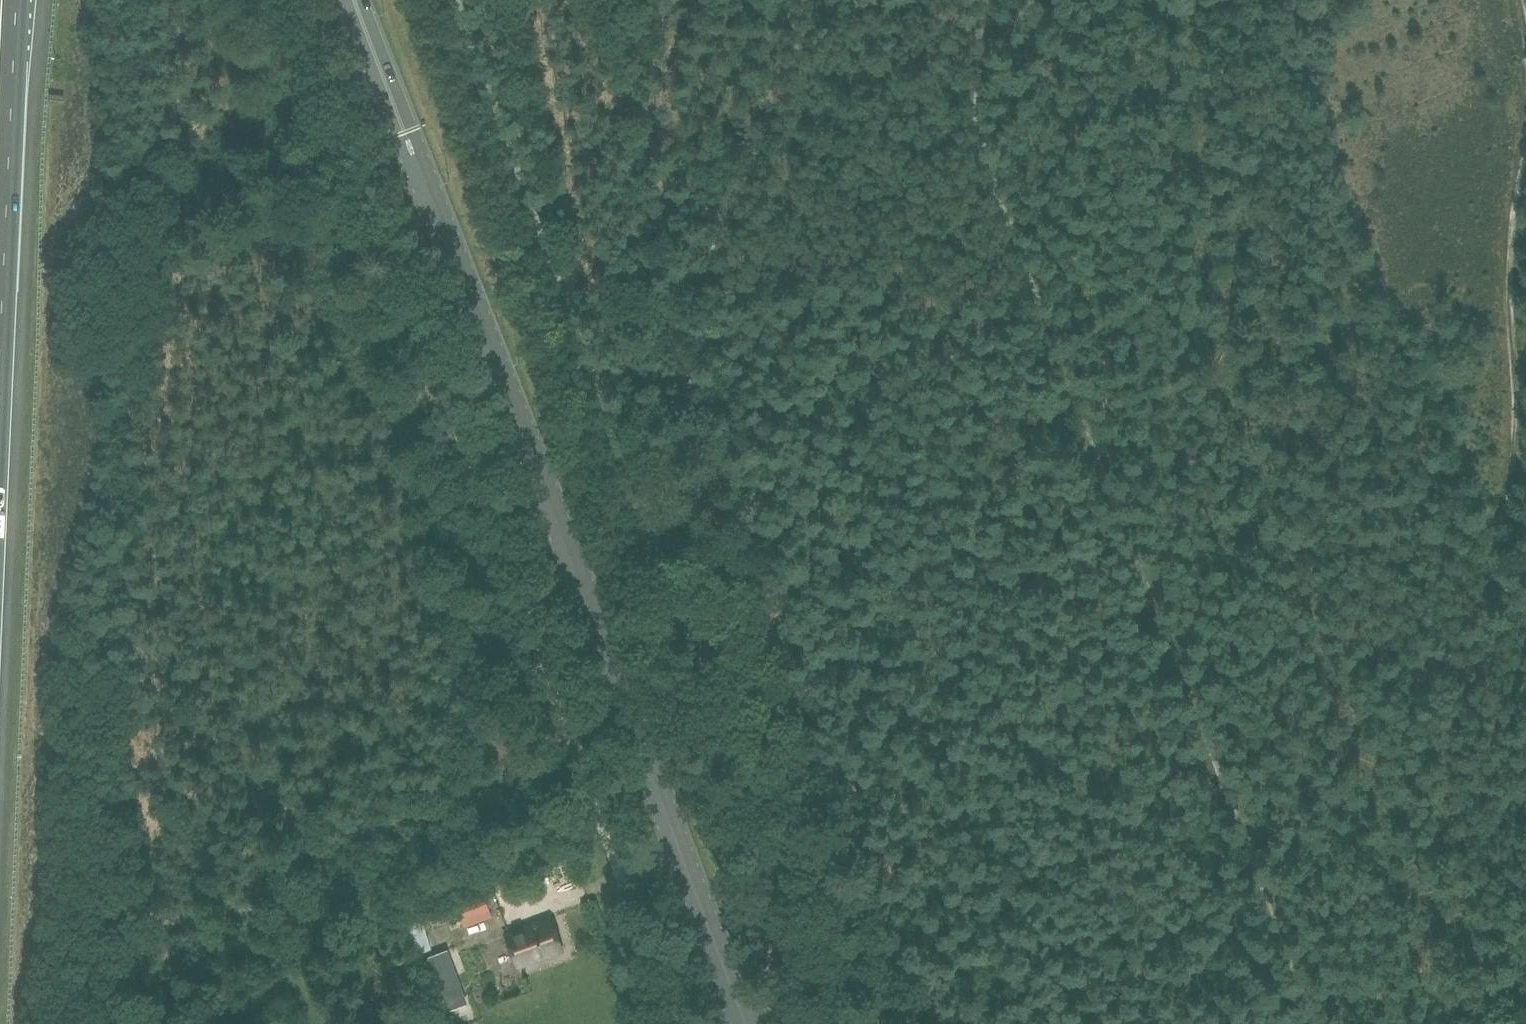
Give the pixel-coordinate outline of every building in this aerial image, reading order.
[(561,949),(550,917),(505,933),(517,966),(561,949)] [(459,985),(446,949),(426,956),(440,992),(459,985)]
